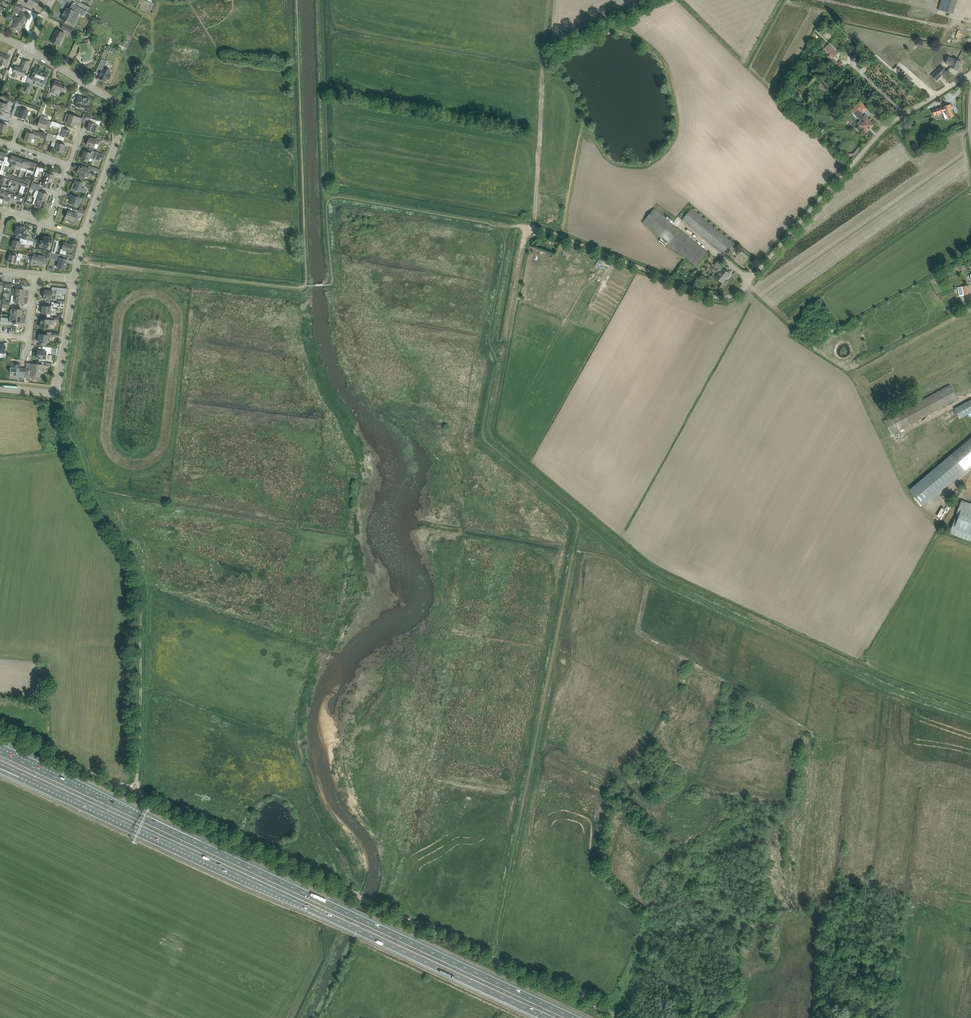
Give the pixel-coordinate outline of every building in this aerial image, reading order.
[(939,9),(953,13),(957,0),(941,0),(939,9)] [(63,16),(62,20),(71,24),(76,12),(84,16),(87,11),(72,4),(70,9),(67,8),(65,11),(64,11),(62,15),(63,16)] [(16,21),(15,23),(13,28),(20,30),(23,24),(24,24),(24,23),(23,23),(24,21),(25,22),(27,15),(22,13),(19,18),(15,17),(14,20),(16,21)] [(61,28),(66,30),(71,32),(73,29),(63,24),(61,28)] [(59,45),(64,33),(57,30),(51,41),(59,45)] [(825,42),(822,46),(830,54),(828,57),(831,60),(830,61),(835,66),(836,66),(839,69),(842,66),(844,64),(840,61),(838,63),(833,58),(838,53),(828,44),(827,45),(825,42)] [(79,53),(78,53),(79,55),(80,55),(84,59),(90,57),(92,51),(87,46),(81,48),(79,53)] [(0,60),(0,61),(0,67),(2,67),(3,65),(5,66),(7,62),(9,56),(0,53),(0,60)] [(950,56),(948,60),(953,62),(950,67),(956,70),(959,65),(960,65),(962,62),(954,58),(950,56)] [(102,59),(97,69),(101,71),(99,75),(100,76),(99,78),(105,81),(106,79),(109,80),(111,75),(109,73),(110,70),(105,68),(107,62),(102,59)] [(11,67),(9,72),(8,73),(12,75),(12,76),(16,78),(17,75),(23,77),(21,81),(25,83),(27,76),(25,75),(26,71),(26,70),(29,62),(23,60),(21,68),(15,67),(14,69),(11,68),(11,67)] [(31,79),(46,85),(49,75),(34,69),(31,79)] [(938,70),(932,76),(936,81),(944,73),(939,69),(938,70)] [(55,81),(52,89),(53,89),(51,93),(55,94),(57,90),(62,92),(64,87),(65,87),(65,86),(64,86),(65,84),(61,83),(55,81)] [(77,101),(75,106),(81,108),(82,105),(87,106),(88,103),(90,103),(92,98),(87,96),(86,98),(85,99),(83,98),(83,97),(79,96),(77,101)] [(860,101),(851,111),(860,120),(857,123),(860,126),(858,128),(861,132),(863,129),(866,132),(873,125),(866,118),(868,116),(866,114),(863,116),(861,114),(863,113),(867,108),(860,101)] [(932,110),(933,114),(934,115),(946,111),(948,118),(954,116),(951,110),(952,109),(951,104),(943,107),(943,106),(932,110)] [(18,107),(16,111),(15,115),(26,119),(28,111),(18,107)] [(82,119),(67,113),(64,122),(67,123),(74,126),(75,123),(77,123),(76,124),(80,125),(82,119)] [(39,122),(37,127),(38,126),(45,129),(44,130),(45,130),(45,129),(49,131),(51,125),(52,121),(51,122),(48,121),(49,118),(45,117),(41,115),(40,119),(40,118),(39,122)] [(87,115),(85,119),(90,121),(87,130),(96,133),(99,125),(97,124),(98,121),(91,118),(91,116),(87,115)] [(57,136),(56,138),(64,141),(65,138),(68,138),(70,131),(64,129),(59,127),(59,128),(58,131),(62,133),(61,136),(57,135),(57,136)] [(34,131),(33,134),(34,134),(46,139),(47,135),(34,131)] [(27,132),(24,140),(31,142),(34,134),(33,134),(27,132)] [(89,139),(87,145),(91,146),(90,150),(92,150),(93,151),(94,148),(95,144),(99,145),(100,141),(91,138),(91,139),(89,139)] [(57,144),(55,143),(52,142),(50,149),(63,153),(65,145),(58,143),(57,144)] [(85,151),(82,159),(85,160),(85,161),(88,162),(90,158),(95,160),(97,157),(104,159),(105,155),(97,152),(93,151),(92,150),(91,153),(85,151)] [(12,155),(10,163),(12,164),(11,168),(14,169),(16,165),(18,158),(18,157),(18,156),(15,155),(15,156),(12,155)] [(18,158),(16,165),(21,167),(24,160),(18,158)] [(24,160),(21,167),(27,169),(30,162),(24,160)] [(36,164),(30,162),(27,169),(26,172),(33,174),(34,172),(33,171),(36,164)] [(38,166),(36,170),(34,176),(37,177),(39,171),(43,172),(44,169),(38,166)] [(77,173),(80,174),(79,178),(84,180),(85,176),(87,172),(90,173),(91,169),(82,166),(82,167),(79,166),(77,173)] [(44,172),(43,175),(46,176),(45,180),(52,182),(55,176),(44,172)] [(52,182),(45,180),(44,183),(41,182),(40,185),(50,189),(52,182)] [(73,183),(71,190),(77,192),(78,190),(84,192),(85,188),(82,187),(83,183),(75,180),(73,183)] [(21,205),(24,198),(21,196),(22,194),(25,187),(28,188),(28,185),(22,183),(21,185),(18,196),(15,203),(18,204),(21,205)] [(6,192),(4,199),(6,200),(10,201),(9,201),(10,201),(12,194),(13,190),(10,189),(10,188),(8,187),(7,188),(6,192)] [(12,194),(10,201),(12,202),(15,203),(18,196),(15,194),(16,191),(13,190),(12,194)] [(34,196),(34,197),(35,197),(38,198),(46,201),(48,194),(37,191),(36,193),(35,193),(33,196),(34,196)] [(82,198),(70,194),(69,198),(71,198),(69,203),(75,206),(77,201),(80,202),(82,198)] [(35,197),(34,201),(33,204),(44,208),(46,201),(38,198),(35,197)] [(643,222),(680,253),(699,268),(710,255),(654,208),(643,222)] [(691,209),(682,220),(681,221),(723,254),(723,255),(725,253),(730,256),(732,254),(734,256),(736,253),(734,251),(738,247),(691,209)] [(78,214),(68,211),(66,218),(71,220),(70,223),(75,225),(78,217),(77,217),(78,214)] [(20,227),(17,227),(15,234),(17,234),(16,237),(20,238),(26,240),(27,236),(28,234),(25,233),(26,227),(24,227),(23,228),(21,228),(21,226),(20,226),(20,227)] [(37,239),(36,244),(36,246),(41,247),(42,244),(48,246),(49,243),(51,243),(52,238),(44,236),(43,241),(41,240),(37,239)] [(11,248),(16,249),(19,250),(20,246),(24,247),(25,243),(33,245),(34,242),(29,240),(26,240),(20,238),(20,242),(13,240),(11,248)] [(63,242),(63,246),(63,250),(61,249),(60,253),(66,255),(67,251),(68,251),(69,252),(69,251),(71,252),(71,251),(72,251),(73,248),(72,248),(73,245),(67,243),(63,242)] [(26,259),(27,255),(19,253),(18,257),(17,256),(10,254),(8,261),(15,263),(16,260),(20,261),(21,257),(26,259)] [(52,253),(51,256),(60,258),(57,268),(59,268),(59,269),(61,270),(62,269),(65,270),(67,260),(64,259),(65,256),(55,254),(52,253)] [(30,256),(28,262),(31,263),(31,264),(36,265),(36,264),(42,265),(43,261),(44,257),(39,255),(34,254),(33,257),(30,256)] [(719,260),(716,263),(715,265),(719,268),(718,270),(717,271),(718,272),(719,274),(716,277),(719,280),(723,283),(726,279),(725,279),(730,274),(723,268),(723,269),(721,267),(724,263),(719,260)] [(964,286),(959,287),(957,287),(959,296),(969,294),(967,285),(964,286)] [(44,290),(44,298),(52,299),(56,300),(57,293),(66,294),(67,289),(58,287),(57,292),(44,290)] [(14,293),(14,296),(17,297),(24,298),(25,291),(14,290),(13,293),(14,293)] [(13,296),(12,300),(12,303),(24,305),(24,298),(17,297),(14,296),(13,296)] [(47,314),(50,314),(55,315),(56,307),(50,306),(50,307),(43,306),(42,313),(47,314)] [(45,321),(41,320),(40,327),(49,328),(50,324),(53,324),(54,320),(45,319),(45,321)] [(40,334),(39,342),(41,342),(41,345),(47,346),(48,338),(52,339),(52,336),(59,337),(60,333),(47,332),(47,335),(40,334)] [(37,355),(37,358),(39,358),(38,360),(42,361),(42,358),(46,359),(46,355),(48,355),(48,354),(56,355),(57,352),(57,348),(45,347),(44,351),(38,350),(38,352),(37,352),(37,354),(37,355)] [(20,364),(11,363),(10,373),(16,373),(16,376),(25,377),(26,369),(20,368),(20,364)] [(29,363),(28,371),(31,371),(31,376),(43,377),(43,373),(42,373),(43,365),(29,363)] [(950,385),(884,421),(891,434),(958,398),(950,385)] [(954,409),(960,418),(970,412),(970,399),(954,409)] [(951,454),(909,489),(923,505),(965,470),(964,470),(970,464),(970,438),(951,454)] [(949,533),(970,541),(970,503),(962,500),(949,533)]
